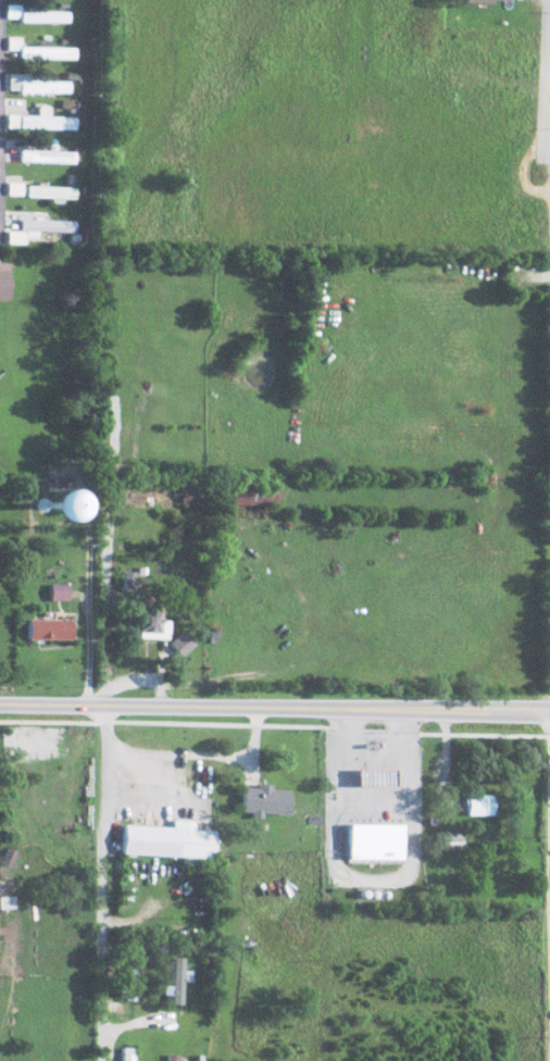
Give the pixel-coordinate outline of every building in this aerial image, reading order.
[(67,22),(67,12),(20,12),(20,22),(67,22)] [(74,47),(20,48),(20,60),(74,59),(74,47)] [(69,82),(40,82),(40,74),(9,75),(9,94),(69,93),(69,82)] [(8,115),(7,128),(75,130),(75,118),(49,117),(50,106),(38,106),(37,116),(8,115)] [(75,152),(21,151),(20,162),(75,164),(75,152)] [(23,196),(23,183),(8,183),(8,196),(23,196)] [(76,199),(76,187),(27,186),(27,198),(76,199)] [(8,244),(26,245),(26,238),(38,239),(38,233),(75,234),(75,221),(20,220),(20,232),(8,231),(8,244)] [(10,301),(11,263),(0,263),(0,301),(10,301)] [(138,505),(202,508),(204,484),(139,480),(138,505)] [(230,504),(277,506),(278,487),(231,485),(230,504)] [(55,509),(79,509),(79,486),(49,486),(49,500),(55,500),(55,509)] [(46,600),(65,600),(66,584),(47,584),(46,600)] [(134,637),(165,638),(166,619),(158,619),(159,609),(135,607),(134,637)] [(23,639),(69,640),(69,619),(24,618),(23,639)] [(177,657),(193,644),(180,629),(165,643),(177,657)] [(240,812),(249,812),(249,817),(261,817),(261,813),(288,814),(289,790),(271,789),(271,784),(256,783),(256,787),(241,786),(240,812)] [(466,815),(492,815),(493,795),(466,795),(466,815)] [(170,826),(122,824),(121,854),(212,858),(213,830),(191,829),(192,820),(171,819),(170,826)] [(402,859),(402,824),(348,823),(347,858),(402,859)] [(182,1004),(183,981),(190,981),(191,970),(184,969),(184,957),(172,956),(171,985),(163,985),(163,995),(169,995),(169,1004),(182,1004)] [(136,1001),(137,967),(124,967),(123,1000),(136,1001)] [(134,1048),(122,1047),(121,1060),(134,1060),(134,1048)]
